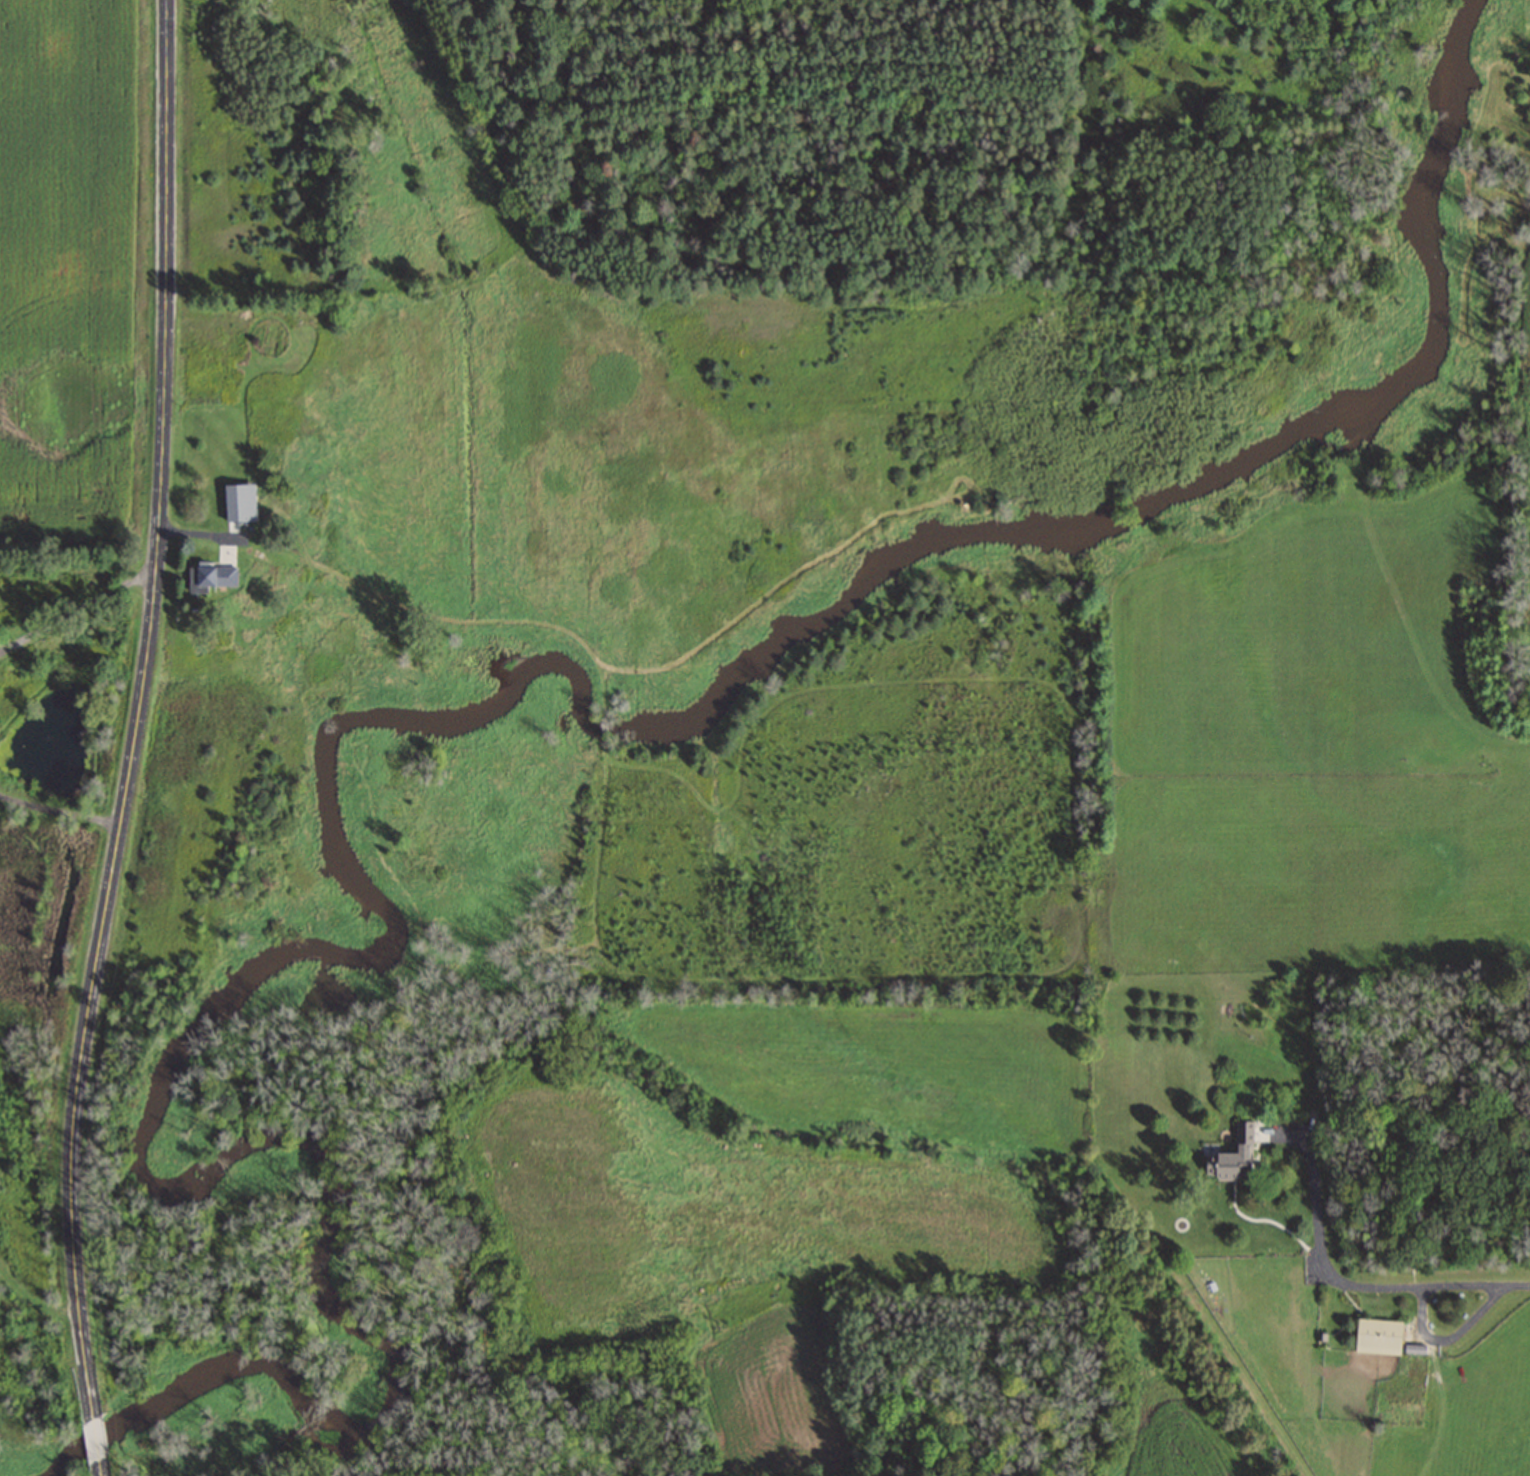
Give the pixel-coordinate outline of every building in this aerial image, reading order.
[(224,483),(224,520),(250,520),(250,483),(224,483)] [(187,592),(207,592),(207,585),(236,585),(236,566),(187,566),(187,592)] [(1401,1322),(1356,1318),(1354,1352),(1398,1355),(1401,1322)]
